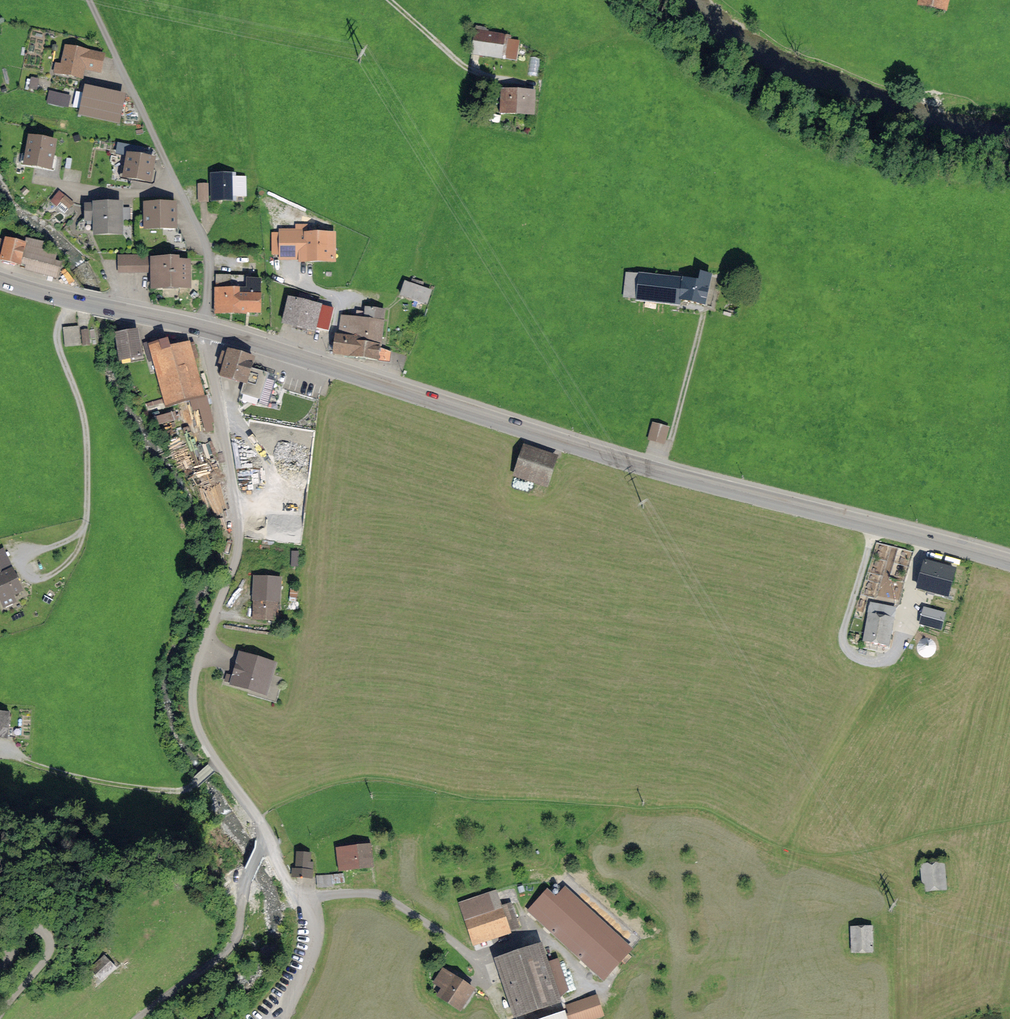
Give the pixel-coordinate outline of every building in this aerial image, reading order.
[(915,7),(945,13),(948,0),(917,0),(915,7)] [(475,31),(471,55),(517,62),(520,42),(507,40),(507,36),(475,31)] [(102,55),(65,48),(62,65),(54,64),(51,76),(84,82),(86,71),(98,74),(102,55)] [(31,79),(29,89),(36,91),(39,80),(31,79)] [(123,97),(83,89),(77,117),(117,125),(123,97)] [(499,90),(498,116),(534,117),(535,90),(499,90)] [(52,171),(56,141),(47,140),(28,137),(24,167),(52,171)] [(127,154),(144,157),(145,148),(117,143),(115,152),(127,154)] [(152,185),(156,159),(144,157),(127,154),(123,180),(152,185)] [(210,175),(211,203),(232,202),(232,198),(247,197),(246,177),(232,177),(232,174),(210,175)] [(198,202),(209,202),(209,185),(198,185),(198,202)] [(59,191),(50,201),(65,214),(74,204),(59,191)] [(123,236),(123,204),(83,204),(83,223),(92,223),(92,236),(123,236)] [(177,204),(144,204),(144,231),(162,231),(177,231),(177,204)] [(295,230),(279,230),(279,234),(271,234),(271,256),(279,256),(279,260),(299,260),(299,264),(336,264),(336,233),(309,233),(309,224),(295,224),(295,230)] [(25,238),(23,245),(18,266),(23,267),(22,272),(57,280),(61,263),(54,261),(56,254),(41,250),(43,242),(25,238)] [(18,266),(23,245),(0,239),(0,261),(18,266)] [(118,255),(118,274),(148,273),(148,255),(118,255)] [(180,258),(150,259),(150,292),(192,291),(191,261),(180,262),(180,258)] [(679,301),(684,280),(626,273),(622,299),(678,307),(679,301)] [(231,288),(231,275),(216,275),(215,288),(231,288)] [(234,290),(234,315),(261,315),(261,280),(246,280),(246,275),(231,275),(231,288),(231,290),(234,290)] [(700,284),(684,280),(679,301),(708,307),(714,278),(701,275),(700,284)] [(431,292),(404,283),(399,299),(426,308),(431,292)] [(234,315),(234,290),(231,290),(231,288),(215,288),(215,315),(234,315)] [(321,306),(287,299),(281,326),(315,334),(316,329),(321,306)] [(333,309),(321,306),(316,329),(328,332),(333,309)] [(341,317),(338,336),(358,338),(358,344),(382,346),(386,312),(365,309),(365,313),(357,312),(356,319),(341,317)] [(78,327),(62,329),(64,348),(80,346),(78,327)] [(88,330),(81,331),(83,346),(90,345),(88,330)] [(140,358),(136,331),(113,334),(118,361),(140,358)] [(334,335),(331,357),(380,363),(382,346),(358,344),(358,338),(338,336),(334,335)] [(206,398),(190,343),(169,349),(167,340),(148,345),(166,409),(190,403),(206,398)] [(255,359),(228,351),(227,354),(222,353),(218,366),(223,368),(220,379),(246,387),(252,368),(255,359)] [(269,373),(252,368),(246,387),(244,395),(268,402),(274,382),(267,379),(269,373)] [(206,398),(190,403),(192,411),(197,409),(204,434),(214,431),(206,398)] [(670,426),(652,422),(648,440),(666,444),(670,426)] [(556,459),(523,448),(512,478),(545,489),(556,459)] [(958,570),(923,561),(915,591),(950,600),(958,570)] [(0,570),(0,603),(3,610),(16,604),(13,598),(22,593),(11,568),(1,572),(0,570)] [(254,577),(253,603),(279,604),(280,578),(254,577)] [(279,604),(253,603),(252,621),(278,622),(279,604)] [(889,647),(896,609),(871,605),(864,642),(889,647)] [(946,614),(924,608),(920,624),(942,630),(946,614)] [(275,664),(240,653),(230,687),(265,697),(275,664)] [(0,713),(0,741),(7,741),(8,714),(0,713)] [(282,825),(272,830),(277,841),(287,836),(282,825)] [(371,847),(336,849),(338,872),(373,869),(371,847)] [(291,878),(313,879),(314,862),(310,862),(311,853),(296,853),(296,869),(292,868),(291,878)] [(944,865),(920,864),(920,890),(944,890),(944,865)] [(344,874),(331,875),(332,885),(344,884),(344,874)] [(331,875),(316,876),(317,888),(332,887),(332,885),(331,875)] [(633,950),(566,887),(555,899),(547,891),(528,911),(603,982),(633,950)] [(495,891),(459,903),(474,946),(520,930),(511,904),(501,907),(495,891)] [(876,928),(849,928),(850,953),(877,953),(876,928)] [(540,950),(499,963),(516,1015),(561,1000),(569,991),(559,961),(546,965),(540,950)] [(104,958),(89,972),(100,984),(115,970),(104,958)] [(476,993),(442,970),(433,984),(442,990),(436,997),(461,1015),(476,993)] [(566,1005),(569,1013),(564,1015),(566,1018),(601,1018),(605,1018),(597,995),(566,1005)]
